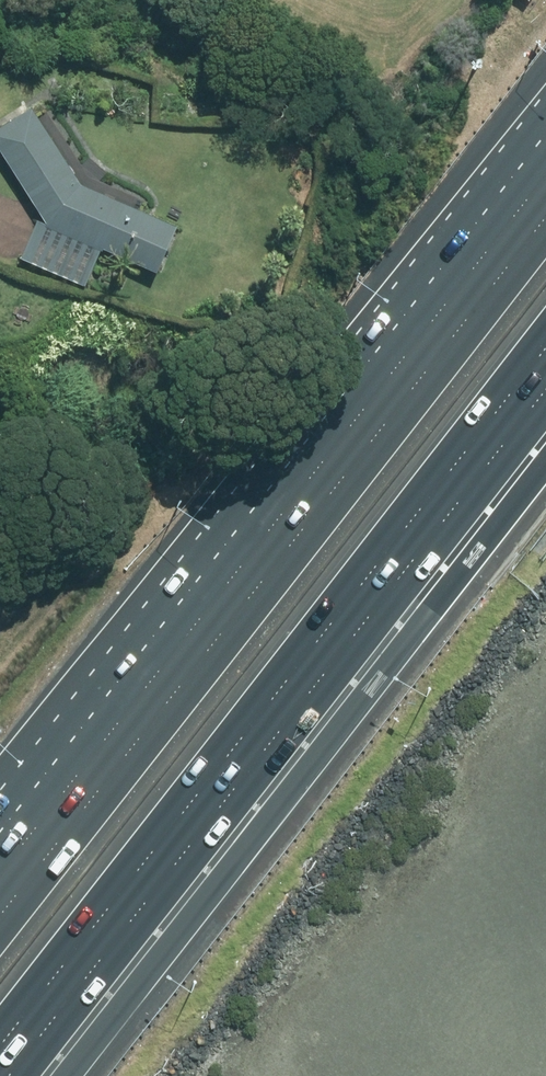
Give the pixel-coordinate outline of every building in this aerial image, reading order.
[(164,270),(183,224),(90,184),(41,106),(0,133),(47,212),(28,257),(93,284),(108,247),(164,270)]
